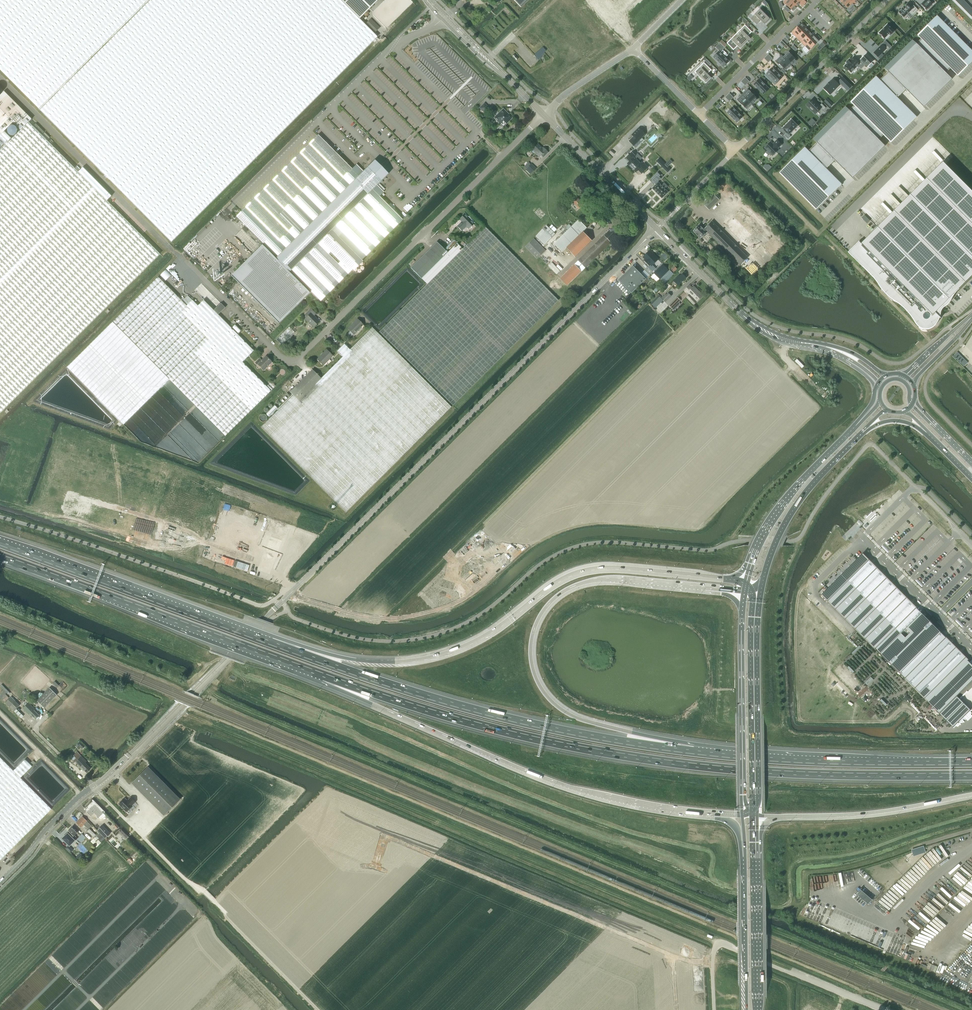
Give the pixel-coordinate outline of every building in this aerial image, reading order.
[(39,108),(148,0),(0,0),(0,70),(39,108)] [(359,19),(341,0),(151,0),(40,110),(171,242),(377,37),(359,19)] [(359,19),(378,0),(341,0),(359,19)] [(784,3),(793,11),(797,6),(790,0),(786,0),(784,3)] [(848,0),(841,0),(840,1),(849,10),(854,5),(848,0)] [(921,4),(927,9),(933,3),(931,0),(925,0),(921,4)] [(913,5),(911,8),(907,4),(899,12),(904,18),(909,13),(912,16),(918,10),(913,5)] [(764,24),(770,19),(760,9),(751,18),(757,24),(760,20),(764,24)] [(916,44),(945,73),(950,68),(958,76),(971,62),(971,51),(937,16),(917,35),(921,39),(916,44)] [(378,29),(370,20),(366,24),(374,33),(378,29)] [(802,23),(792,33),(797,37),(805,28),(803,26),(804,26),(802,23)] [(748,36),(752,32),(745,25),(736,34),(745,44),(751,39),(748,36)] [(887,25),(879,33),(884,39),(889,33),(891,35),(894,32),(887,25)] [(805,28),(797,37),(801,42),(810,33),(805,28)] [(810,33),(801,42),(805,46),(814,37),(810,33)] [(740,49),(745,44),(736,34),(727,43),(734,50),(738,46),(740,49)] [(805,46),(802,49),(807,53),(809,50),(810,50),(818,41),(814,37),(805,46)] [(888,72),(880,80),(897,98),(906,89),(924,107),(952,79),(945,73),(916,44),(913,40),(885,68),(888,72)] [(782,41),(780,43),(784,47),(786,49),(788,47),(786,45),(782,41)] [(882,44),(874,53),(878,57),(886,48),(882,44)] [(542,48),(534,56),(536,59),(545,51),(542,48)] [(723,67),(729,61),(719,52),(714,57),(723,67)] [(791,65),(796,60),(788,52),(783,57),(791,65)] [(867,53),(860,60),(867,67),(868,67),(871,63),(874,60),(867,53)] [(791,65),(783,57),(782,56),(776,61),(786,70),(791,65)] [(851,72),(860,64),(853,58),(851,60),(850,59),(846,63),(847,63),(845,66),(851,72)] [(707,74),(711,70),(704,63),(695,72),(706,83),(711,78),(707,74)] [(775,85),(782,78),(772,68),(767,73),(773,79),(771,81),(775,85)] [(843,77),(838,82),(846,89),(850,85),(843,77)] [(854,105),(849,110),(878,140),(883,135),(891,143),(917,117),(897,98),(880,80),(876,77),(851,102),(854,105)] [(764,94),(769,89),(759,79),(754,85),(764,94)] [(830,95),(839,85),(833,79),(829,82),(827,85),(824,88),(830,95)] [(752,104),(757,99),(748,90),(743,95),(752,104)] [(8,141),(11,138),(4,131),(13,122),(20,130),(29,122),(31,119),(4,91),(0,95),(0,133),(8,141)] [(747,109),(752,104),(743,95),(737,100),(747,109)] [(822,104),(820,106),(813,99),(807,105),(815,114),(821,108),(823,110),(826,108),(822,104)] [(484,103),(479,108),(484,113),(489,108),(484,103)] [(737,123),(742,117),(733,107),(727,113),(737,123)] [(846,107),(813,139),(817,143),(835,160),(852,178),(885,146),(878,140),(849,110),(846,107)] [(503,109),(494,118),(501,124),(503,122),(505,124),(509,120),(510,120),(512,118),(510,115),(509,116),(503,109)] [(662,110),(656,116),(658,118),(656,120),(662,126),(659,129),(663,134),(670,127),(666,123),(670,119),(662,110)] [(791,120),(783,129),(787,133),(784,135),(788,139),(791,137),(789,134),(797,126),(791,120)] [(107,201),(78,172),(29,122),(20,130),(21,130),(9,142),(8,141),(5,144),(6,145),(0,151),(0,412),(160,254),(107,201)] [(33,126),(42,134),(44,132),(36,123),(33,126)] [(639,128),(633,134),(634,135),(635,135),(639,140),(645,134),(639,128)] [(8,141),(0,133),(0,147),(4,143),(5,144),(8,141)] [(356,164),(352,169),(318,135),(236,216),(264,245),(263,246),(262,245),(231,276),(279,324),(310,293),(308,292),(309,291),(317,299),(400,217),(379,196),(384,192),(377,185),(382,181),(368,167),(363,171),(356,164)] [(634,135),(629,141),(634,146),(639,140),(635,135),(634,135)] [(777,149),(782,144),(777,140),(774,143),(774,144),(773,145),(771,142),(765,148),(773,156),(779,150),(777,149)] [(805,147),(779,173),(816,210),(842,184),(826,169),(835,160),(817,143),(808,151),(805,147)] [(543,148),(542,149),(538,144),(532,150),(539,157),(541,155),(543,157),(548,152),(543,148)] [(632,152),(627,157),(631,160),(627,164),(632,169),(639,162),(639,161),(642,158),(637,154),(635,155),(632,152)] [(656,161),(662,167),(663,168),(666,171),(668,172),(671,169),(670,167),(665,163),(665,162),(660,158),(656,161)] [(639,162),(632,169),(632,170),(634,172),(635,172),(639,169),(642,172),(647,167),(643,164),(642,165),(639,162)] [(848,252),(863,267),(868,272),(873,278),(886,294),(903,307),(908,313),(910,315),(912,317),(914,320),(915,323),(917,325),(919,327),(921,328),(924,329),(925,329),(927,329),(930,329),(933,327),(935,325),(937,323),(938,320),(940,317),(941,318),(940,317),(935,312),(947,301),(957,291),(971,276),(971,192),(943,162),(869,235),(861,243),(859,241),(848,252)] [(532,172),(536,169),(531,164),(527,168),(532,172)] [(83,167),(78,172),(107,201),(111,196),(83,167)] [(658,173),(651,179),(656,183),(657,184),(652,188),(662,198),(668,192),(665,189),(667,186),(664,183),(662,185),(659,182),(658,182),(661,179),(659,177),(660,175),(658,173)] [(709,209),(719,200),(714,195),(704,205),(709,209)] [(571,199),(568,202),(570,204),(572,201),(579,208),(583,204),(575,196),(572,200),(571,199)] [(747,201),(734,213),(774,253),(786,240),(747,201)] [(460,223),(457,226),(462,231),(466,226),(468,229),(474,223),(473,222),(473,221),(473,220),(472,219),(471,219),(465,214),(459,219),(462,222),(460,224),(460,223)] [(571,226),(563,235),(554,243),(562,252),(567,248),(575,257),(592,240),(583,231),(587,228),(579,219),(574,224),(572,221),(569,224),(571,226)] [(739,248),(720,230),(712,221),(705,228),(704,228),(703,229),(701,227),(699,225),(693,231),(701,239),(708,232),(740,265),(748,257),(739,248)] [(555,234),(554,232),(557,229),(552,225),(549,228),(547,225),(536,236),(545,245),(555,234)] [(579,260),(560,278),(567,285),(585,267),(586,268),(611,243),(621,233),(614,226),(604,236),(604,235),(579,260)] [(485,227),(462,249),(427,284),(379,332),(453,405),(558,300),(485,227)] [(537,259),(546,251),(534,238),(525,246),(537,259)] [(411,268),(427,284),(462,249),(457,243),(447,253),(436,242),(411,268)] [(649,251),(641,260),(654,273),(656,272),(654,270),(659,265),(660,265),(659,266),(660,267),(663,265),(649,251)] [(659,265),(654,270),(656,272),(654,273),(660,279),(668,270),(663,265),(660,267),(659,266),(660,265),(659,265)] [(646,279),(643,276),(633,266),(619,280),(632,293),(646,279)] [(678,276),(673,280),(678,285),(686,278),(682,274),(679,277),(678,276)] [(158,277),(114,320),(170,379),(195,405),(225,436),(271,391),(267,386),(242,362),(186,306),(184,303),(158,277)] [(697,301),(703,296),(694,287),(692,288),(689,285),(684,290),(687,293),(688,292),(697,301)] [(666,302),(671,296),(667,292),(662,298),(666,302)] [(192,300),(186,306),(242,362),(254,351),(218,315),(225,308),(221,303),(214,310),(213,310),(203,300),(198,306),(192,300)] [(319,321),(314,316),(316,314),(311,309),(305,315),(307,317),(305,319),(314,327),(319,321)] [(348,329),(354,334),(363,325),(357,319),(348,329)] [(114,320),(67,367),(114,415),(123,424),(124,424),(129,419),(170,379),(114,320)] [(343,356),(321,378),(299,400),(293,395),(261,427),(346,512),(451,407),(372,327),(350,350),(343,356)] [(337,350),(343,356),(350,350),(344,344),(337,350)] [(332,356),(327,350),(317,359),(323,365),(332,356)] [(264,370),(272,362),(266,356),(257,364),(264,370)] [(293,395),(299,400),(321,378),(312,370),(290,392),(293,395)] [(283,403),(290,396),(287,393),(280,400),(283,403)] [(277,523),(273,534),(282,538),(286,527),(277,523)] [(968,660),(968,659),(967,658),(863,554),(822,595),(953,727),(970,710),(960,699),(957,696),(971,681),(971,665),(968,660)] [(230,558),(228,566),(242,571),(245,563),(230,558)] [(871,676),(865,682),(868,684),(873,679),(871,676)] [(8,695),(10,693),(2,684),(0,686),(3,689),(6,693),(8,695)] [(56,694),(49,687),(36,700),(44,708),(56,694)] [(16,708),(19,705),(11,697),(9,698),(6,702),(5,702),(14,711),(16,708)] [(28,702),(22,708),(29,715),(30,714),(35,719),(39,715),(34,710),(35,709),(28,702)] [(16,708),(14,711),(21,718),(23,716),(16,708)] [(90,768),(84,762),(86,761),(77,752),(70,758),(75,763),(76,762),(86,772),(90,768)] [(0,860),(51,809),(20,778),(13,770),(0,757),(0,860)] [(25,759),(13,770),(20,778),(32,766),(25,759)] [(147,767),(131,783),(163,815),(179,799),(147,767)] [(124,798),(119,804),(126,811),(132,806),(132,805),(135,802),(130,797),(128,799),(129,800),(127,801),(124,798)] [(104,814),(95,805),(87,812),(92,817),(94,814),(99,819),(104,814)] [(82,816),(76,822),(81,827),(84,829),(85,830),(87,828),(88,829),(91,825),(82,816)] [(102,825),(97,830),(105,838),(110,834),(102,825)] [(78,838),(75,835),(78,832),(72,826),(68,831),(75,837),(80,843),(86,837),(82,834),(78,838)] [(121,830),(118,832),(125,839),(127,837),(128,836),(122,830),(121,830)] [(73,837),(74,838),(75,837),(68,831),(67,831),(68,833),(67,833),(62,838),(69,846),(75,840),(72,837),(73,837)] [(99,833),(95,837),(100,842),(104,839),(99,833)] [(96,847),(99,845),(101,843),(100,842),(95,837),(90,841),(96,847)] [(924,846),(911,850),(913,854),(925,850),(924,846)]
